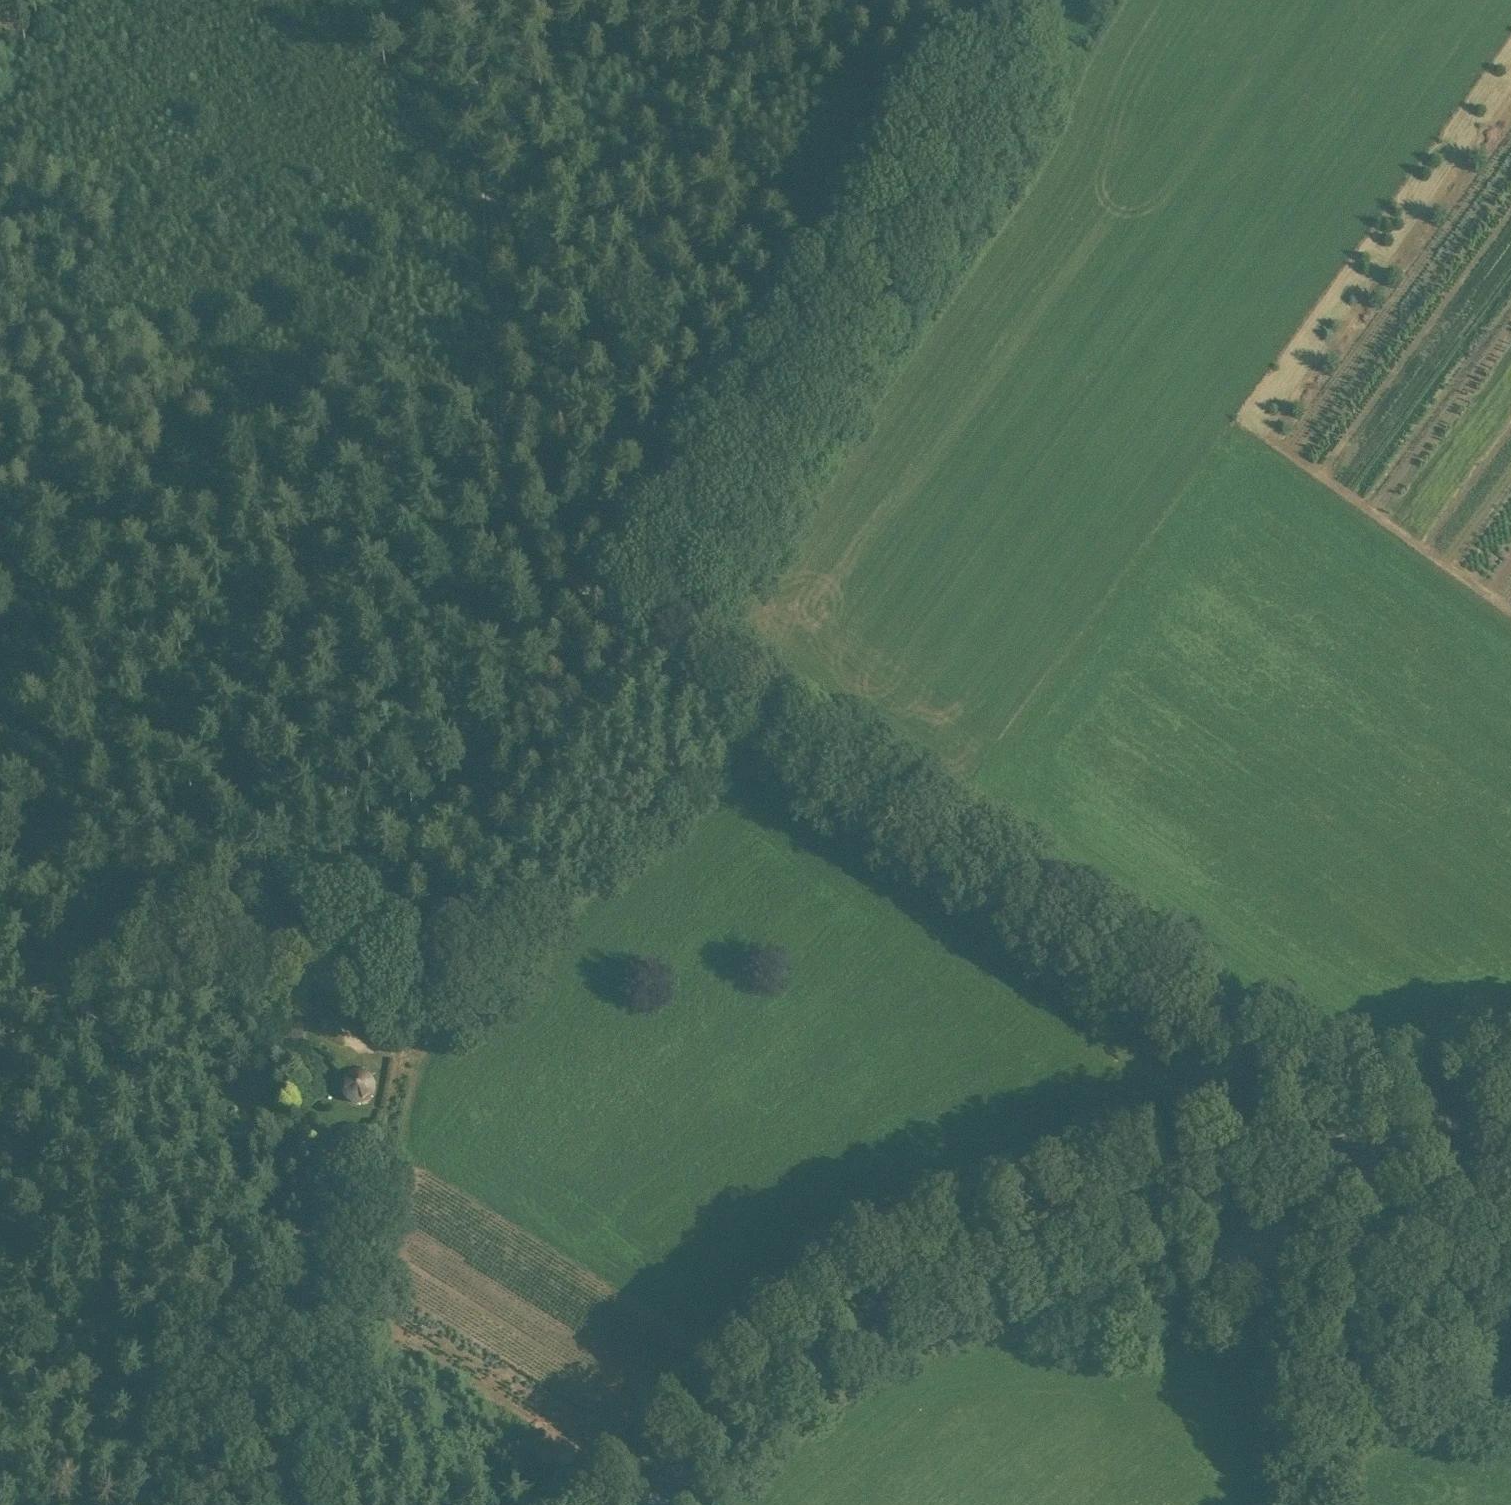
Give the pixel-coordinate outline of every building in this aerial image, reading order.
[(361,1073),(356,1074),(352,1076),(348,1079),(346,1084),(346,1089),(347,1093),(349,1098),(353,1101),(357,1103),(362,1103),(367,1101),(371,1098),(374,1094),(375,1090),(375,1085),(373,1080),(370,1076),(366,1074),(361,1073)]
